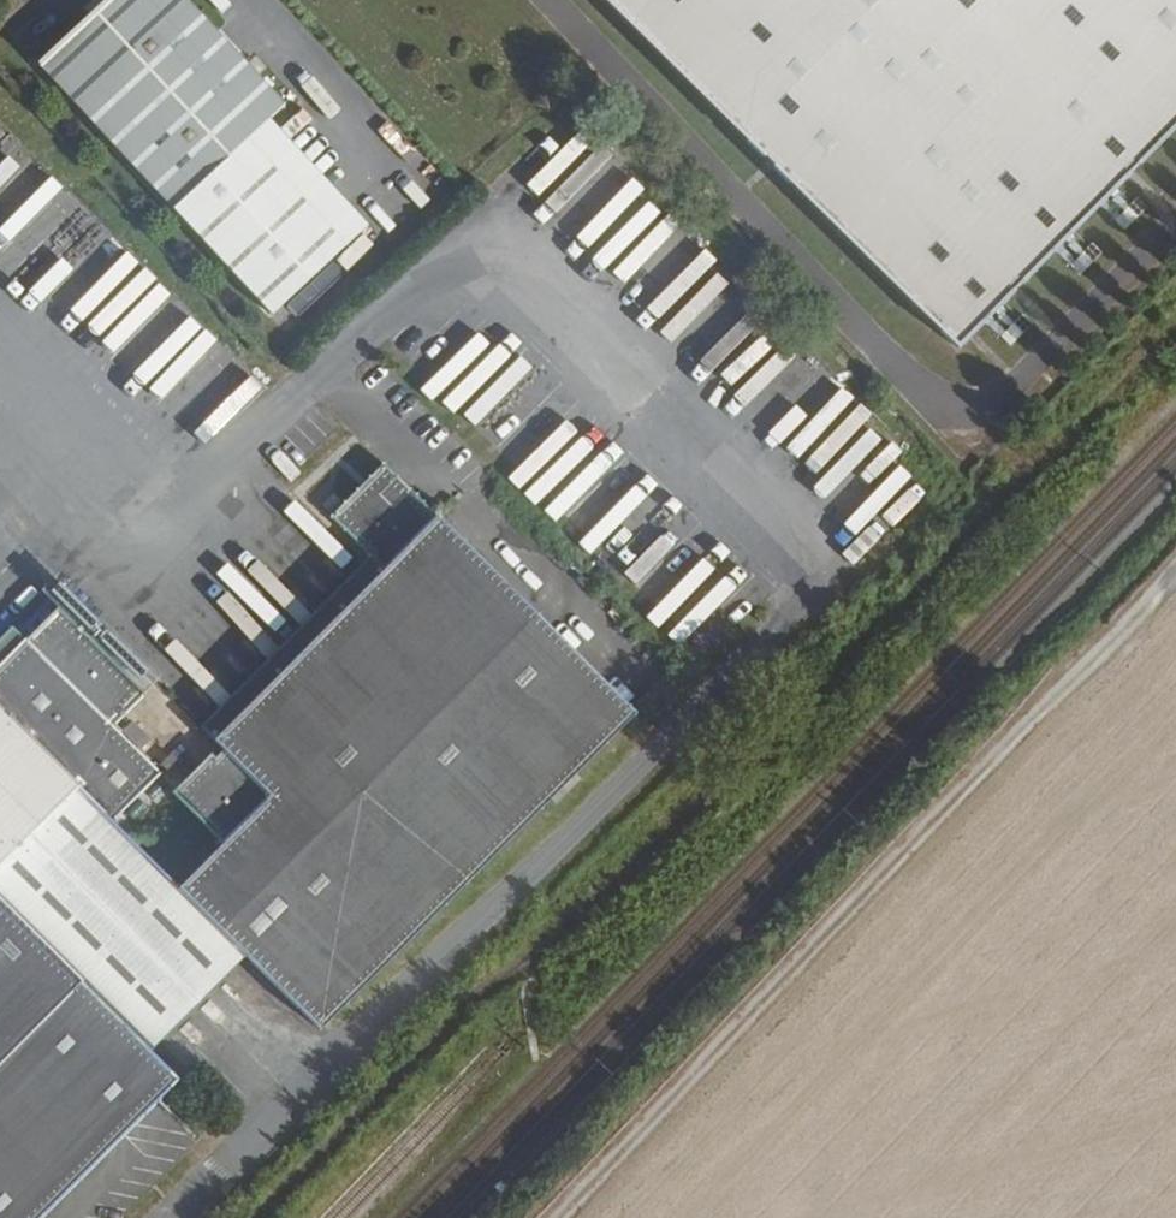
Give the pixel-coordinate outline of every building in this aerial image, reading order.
[(181,0),(106,0),(35,66),(171,213),(272,120),(282,110),(181,0)] [(955,350),(1175,125),(1175,0),(596,0),(955,350)] [(370,225),(272,120),(171,213),(273,316),(370,225)] [(215,741),(175,782),(114,723),(148,693),(57,607),(28,636),(0,664),(0,861),(81,785),(241,948),(323,1031),(340,1012),(406,947),(439,913),(635,715),(388,468),(333,518),(386,572),(215,741)] [(28,636),(13,621),(0,634),(0,664),(28,636)] [(241,948),(81,785),(0,861),(0,902),(145,1046),(241,948)] [(177,1077),(145,1046),(0,902),(0,1217),(40,1217),(177,1077)]
